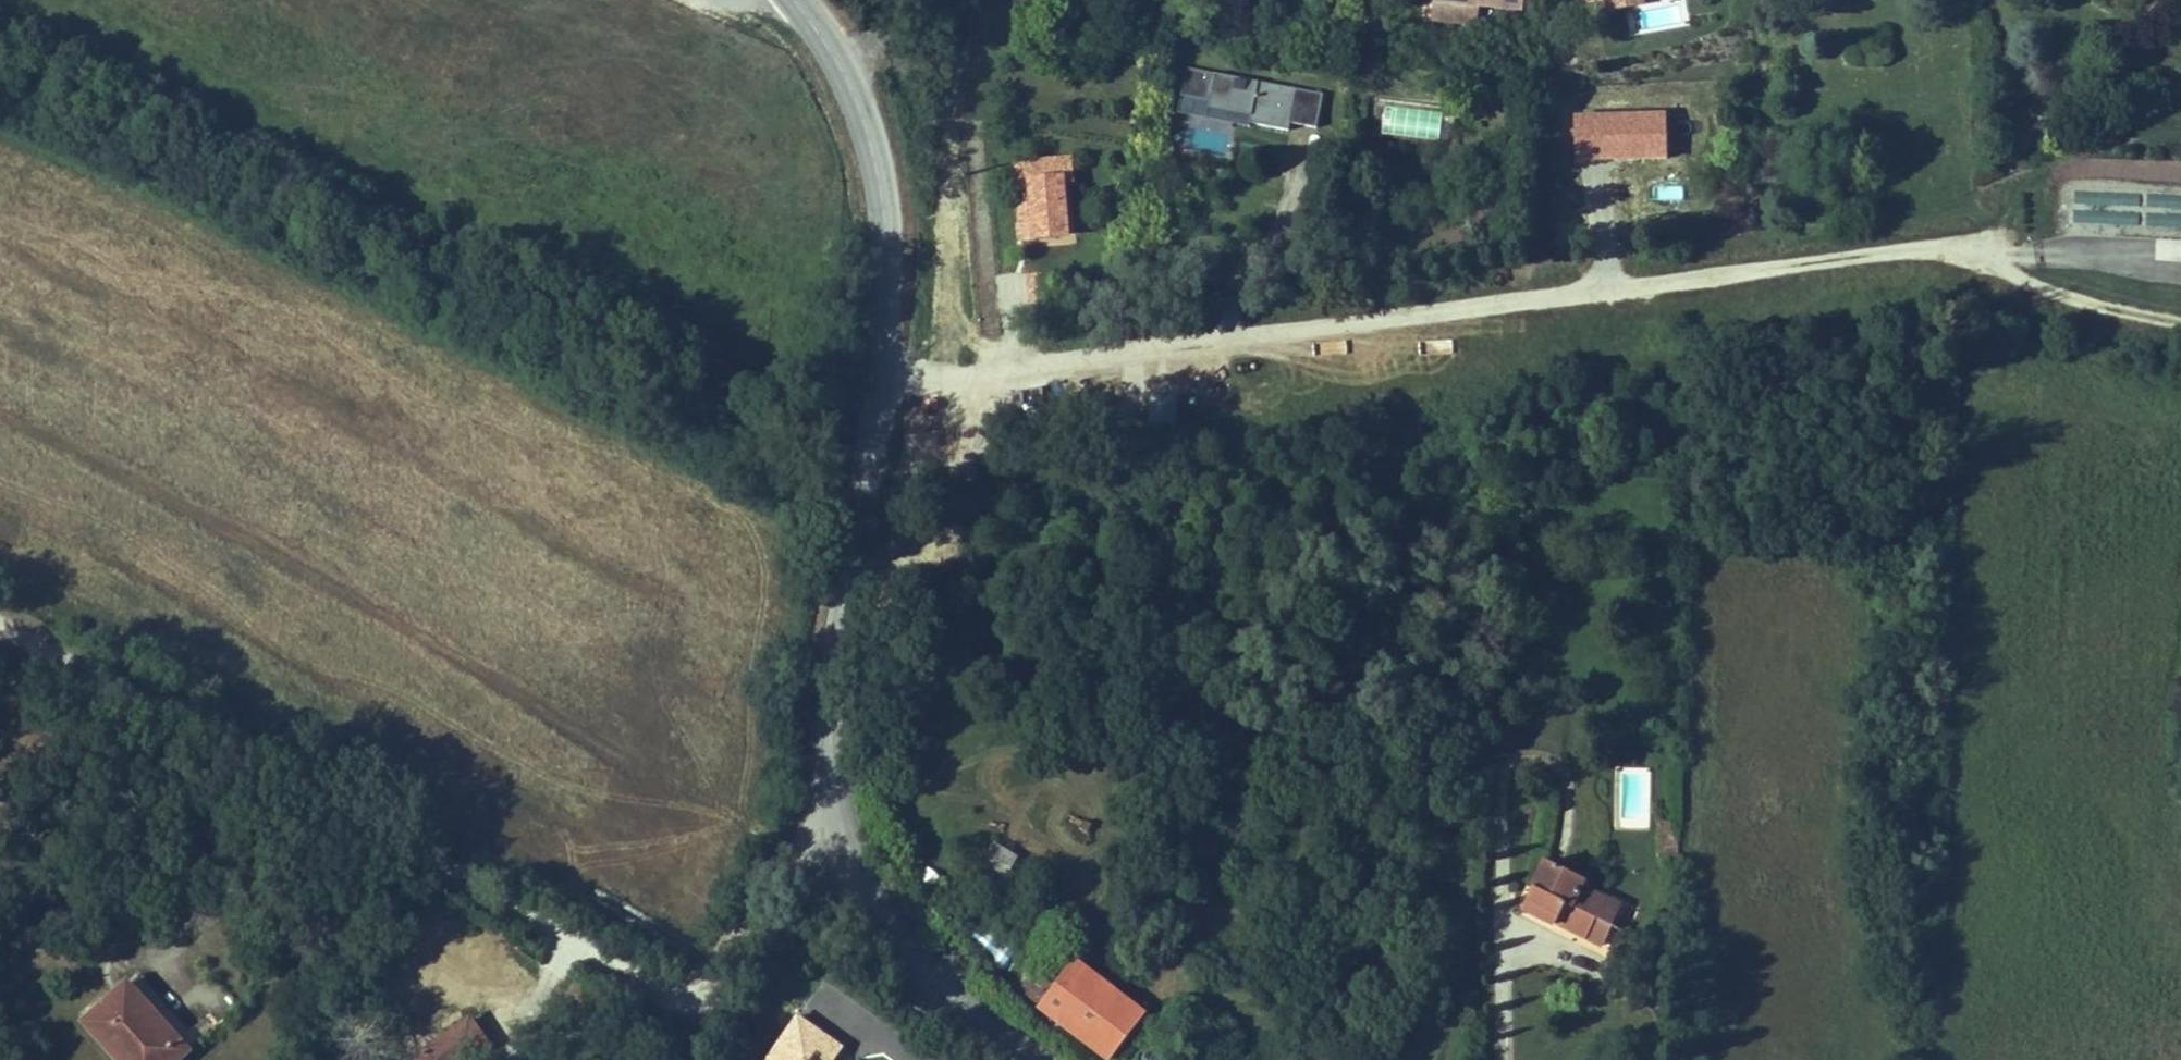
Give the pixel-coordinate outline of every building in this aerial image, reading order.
[(1528,0),(1438,0),(1437,10),(1455,12),(1454,28),(1476,30),(1478,14),(1526,18),(1528,0)] [(1603,2),(1606,18),(1641,12),(1639,0),(1615,0),(1603,2)] [(1455,12),(1437,10),(1436,26),(1454,28),(1455,12)] [(1318,128),(1325,90),(1186,67),(1178,112),(1293,131),(1294,124),(1318,128)] [(1384,109),(1383,135),(1442,137),(1443,111),(1384,109)] [(1660,861),(1676,862),(1677,821),(1661,820),(1660,861)] [(1016,861),(992,847),(978,870),(1002,884),(1016,861)] [(1623,907),(1579,887),(1585,875),(1546,857),(1522,910),(1559,927),(1562,921),(1607,942),(1623,907)] [(971,935),(1002,968),(1015,956),(985,923),(971,935)] [(1010,993),(1100,1059),(1113,1059),(1144,1019),(1075,967),(1056,992),(1027,970),(1010,993)] [(180,1043),(190,1033),(138,975),(128,984),(180,1043)] [(85,1023),(119,1059),(161,1059),(180,1043),(128,984),(85,1023)] [(848,1050),(858,1035),(815,1006),(786,1049),(786,1059),(862,1059),(848,1050)] [(437,1059),(448,1059),(454,1055),(458,1059),(465,1059),(487,1044),(470,1021),(430,1050),(437,1059)] [(188,1051),(180,1043),(161,1059),(178,1059),(188,1051)] [(420,1059),(437,1059),(430,1050),(419,1058),(420,1059)]
